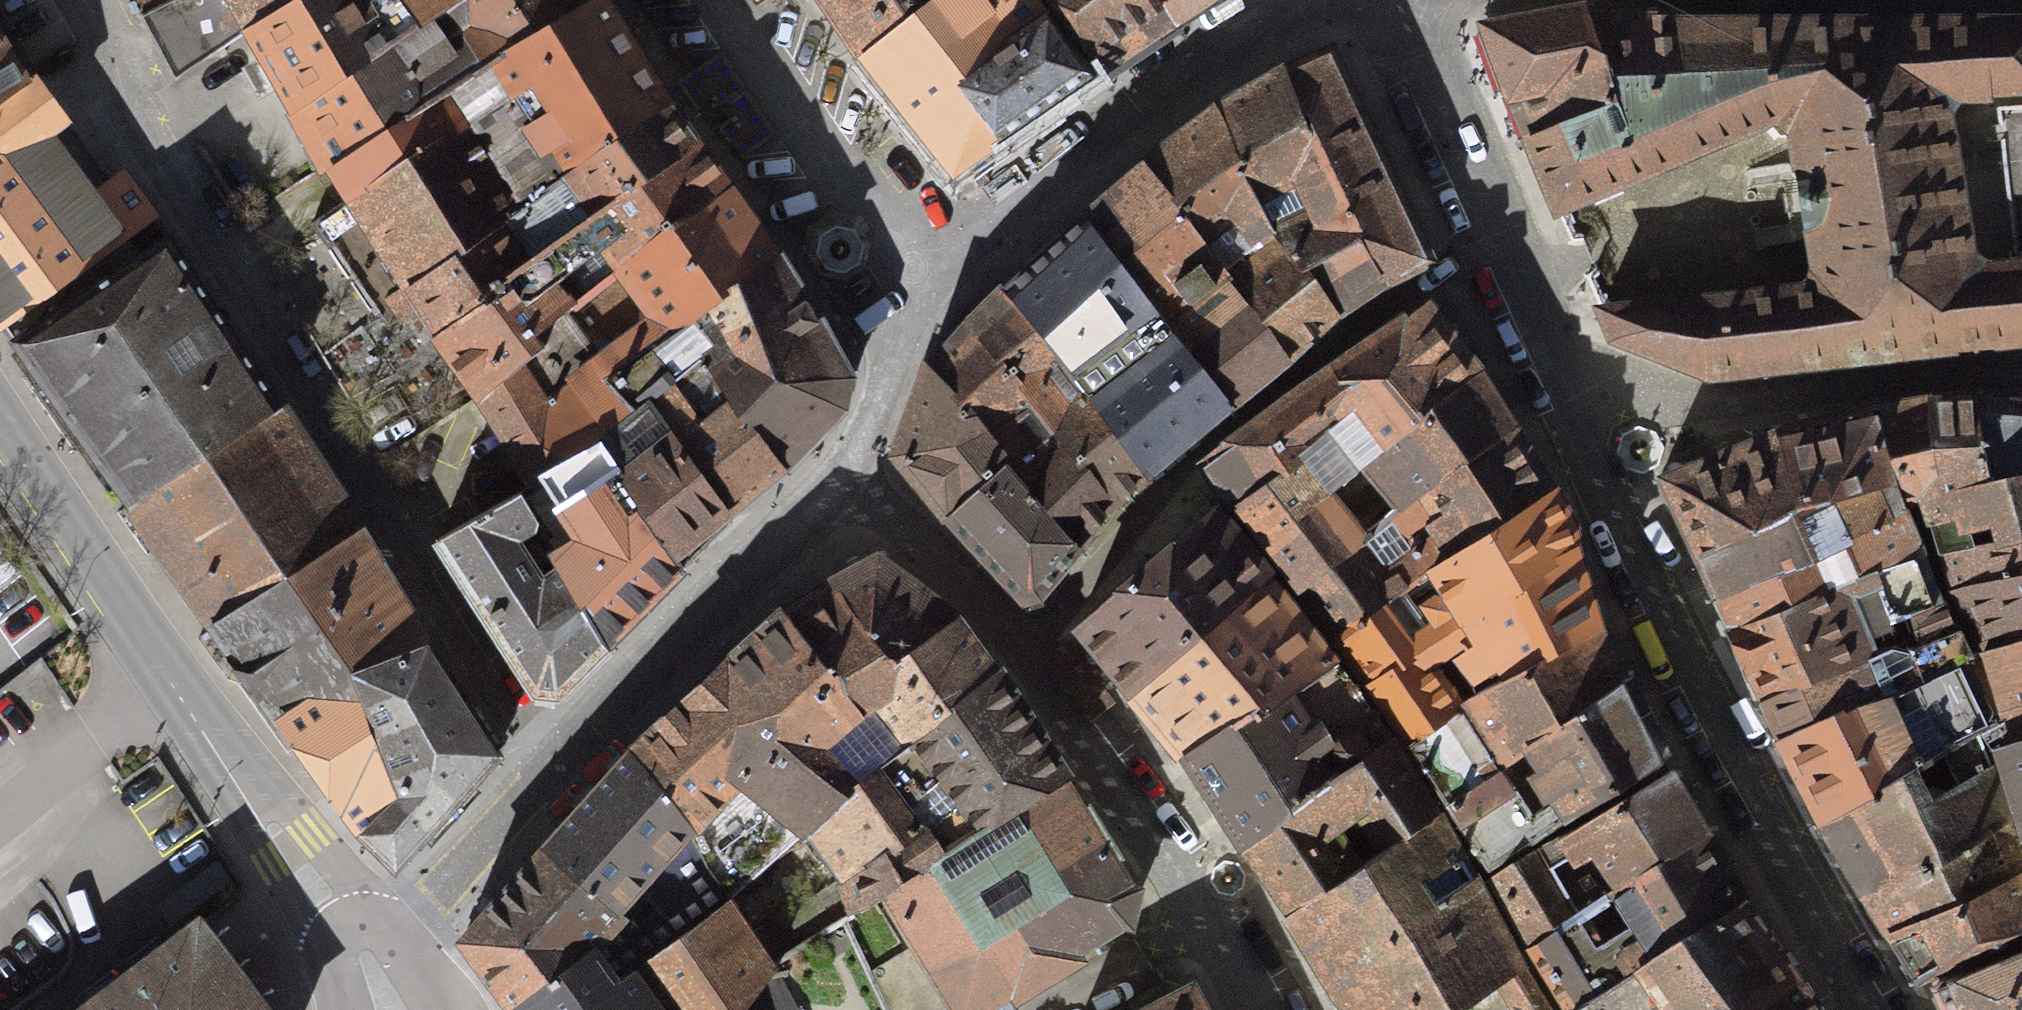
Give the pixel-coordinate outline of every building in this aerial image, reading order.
[(140,15),(175,81),(243,32),(295,0),(171,0),(140,15)] [(293,111),(457,0),(295,0),(243,32),(270,75),(293,111)] [(328,167),(590,3),(588,0),(457,0),(293,111),(328,167)] [(409,288),(670,106),(605,0),(594,0),(590,3),(328,167),(349,196),(352,201),(409,288)] [(865,56),(927,6),(935,0),(827,0),(865,56)] [(865,56),(956,173),(1001,139),(962,90),(1044,5),(1040,0),(935,0),(927,6),(865,56)] [(1054,0),(1050,0),(1044,5),(962,90),(1001,139),(1099,70),(1054,0)] [(1099,70),(1179,18),(1166,0),(1054,0),(1099,70)] [(1179,18),(1206,0),(1166,0),(1179,18)] [(1739,19),(1788,19),(1790,0),(1741,0),(1739,19)] [(1605,67),(1585,8),(1485,25),(1511,93),(1605,67)] [(1681,19),(1680,13),(1618,10),(1585,8),(1605,67),(1618,105),(1643,173),(1706,148),(1681,19)] [(1986,266),(1971,255),(1951,137),(1947,111),(1956,97),(1989,97),(1990,89),(2021,88),(2021,18),(1788,19),(1739,19),(1739,20),(1681,19),(1706,148),(1779,116),(1785,123),(1792,129),(1799,170),(1804,200),(1808,229),(1815,271),(1809,286),(1601,309),(1613,338),(1708,376),(2021,341),(2021,262),(1986,266)] [(28,84),(0,38),(0,103),(28,84)] [(1303,61),(1218,106),(1337,314),(1385,282),(1429,260),(1377,148),(1331,50),(1303,61)] [(1618,105),(1605,67),(1511,93),(1527,135),(1618,105)] [(28,84),(0,103),(0,321),(3,325),(156,216),(122,171),(112,178),(61,107),(38,76),(28,84)] [(1643,173),(1618,105),(1527,135),(1557,209),(1603,189),(1643,173)] [(670,106),(409,288),(420,306),(440,338),(507,289),(501,281),(696,141),(670,106)] [(1145,163),(1289,358),(1337,314),(1218,106),(1186,130),(1145,163)] [(507,289),(440,338),(459,366),(479,396),(547,350),(537,340),(618,277),(612,265),(729,186),(712,163),(696,141),(501,281),(507,289)] [(1131,175),(1086,215),(1231,406),(1289,358),(1145,163),(1131,175)] [(729,186),(612,265),(618,277),(537,340),(547,350),(479,396),(507,442),(532,480),(636,408),(616,380),(681,335),(679,332),(780,256),(754,220),(729,186)] [(349,196),(312,223),(328,248),(335,244),(388,325),(420,306),(409,288),(352,201),(349,196)] [(1070,229),(1005,287),(1147,474),(1231,406),(1086,215),(1070,229)] [(168,235),(14,340),(56,399),(130,503),(281,406),(199,282),(168,235)] [(815,316),(780,256),(679,332),(681,335),(616,380),(636,408),(641,414),(654,405),(703,364),(785,465),(840,408),(850,375),(815,316)] [(1005,287),(969,322),(1113,503),(1147,474),(1005,287)] [(1330,492),(1481,371),(1427,302),(1205,463),(1225,496),(1233,513),(1303,462),(1330,492)] [(1113,503),(969,322),(945,346),(927,365),(1009,461),(1079,547),(1113,503)] [(654,405),(725,513),(785,465),(703,364),(654,405)] [(921,483),(949,516),(1009,461),(927,365),(897,453),(921,483)] [(1516,424),(1481,371),(1330,492),(1303,462),(1233,513),(1291,589),(1516,424)] [(1949,495),(1996,484),(1977,397),(1932,399),(1949,495)] [(1977,397),(1996,484),(2021,478),(2021,400),(1977,397)] [(1925,505),(1924,500),(1949,495),(1932,399),(1880,406),(1910,506),(1925,505)] [(641,414),(598,445),(684,567),(732,519),(725,513),(654,405),(641,414)] [(295,429),(281,406),(130,503),(186,586),(212,624),(358,527),(295,429)] [(524,489),(520,491),(607,645),(684,567),(598,445),(641,414),(636,408),(532,480),(534,483),(535,485),(543,481),(581,537),(557,550),(524,489)] [(1870,408),(1779,429),(1804,499),(1888,481),(1870,408)] [(1331,636),(1552,491),(1516,424),(1291,589),(1331,636)] [(1779,429),(1660,475),(1717,597),(1832,552),(1861,532),(1906,513),(1888,481),(1804,499),(1779,429)] [(1079,547),(1009,461),(949,516),(1025,598),(1032,596),(1040,595),(1079,547)] [(1924,500),(1925,505),(1943,557),(2021,540),(2021,478),(1996,484),(1949,495),(1924,500)] [(607,645),(520,491),(437,539),(534,692),(558,693),(607,645)] [(1331,636),(1405,740),(1597,623),(1574,545),(1552,491),(1331,636)] [(1133,694),(1270,576),(1216,505),(1076,629),(1133,694)] [(1832,552),(1717,597),(1732,630),(1925,552),(1906,513),(1861,532),(1832,552)] [(427,642),(358,527),(212,624),(282,723),(361,671),(427,642)] [(1943,557),(1956,592),(2021,576),(2021,540),(1943,557)] [(1764,699),(1896,647),(1909,650),(1960,630),(1945,601),(1925,552),(1732,630),(1764,699)] [(879,554),(830,579),(892,663),(957,616),(879,554)] [(1270,576),(1133,694),(1185,758),(1230,726),(1336,660),(1270,576)] [(1956,592),(1986,652),(2021,639),(2021,576),(1956,592)] [(830,579),(781,609),(862,715),(905,680),(892,663),(830,579)] [(724,889),(729,895),(806,831),(859,778),(829,743),(862,715),(781,609),(629,752),(689,826),(708,867),(724,889)] [(859,778),(806,831),(821,843),(843,878),(919,828),(875,766),(999,674),(957,616),(892,663),(905,680),(862,715),(829,743),(859,778)] [(1446,801),(1625,679),(1597,623),(1405,740),(1446,801)] [(1896,647),(1764,699),(1783,737),(1977,658),(1960,630),(1909,650),(1896,647)] [(2016,709),(2021,707),(2021,639),(1986,652),(2016,709)] [(1113,705),(1064,640),(1043,655),(1091,721),(1113,705)] [(427,642),(361,671),(402,799),(360,830),(396,868),(497,752),(427,642)] [(1977,658),(1783,737),(1823,819),(1981,734),(2009,719),(1977,658)] [(1185,758),(1244,845),(1342,772),(1394,738),(1336,660),(1230,726),(1185,758)] [(361,671),(282,723),(360,830),(402,799),(361,671)] [(875,766),(919,828),(843,878),(852,913),(887,896),(1065,779),(999,674),(875,766)] [(1665,758),(1625,679),(1446,801),(1492,880),(1671,770),(1665,758)] [(1981,734),(1823,819),(1865,890),(2010,816),(1981,734)] [(1290,913),(1439,811),(1394,738),(1342,772),(1244,845),(1290,913)] [(2021,823),(2021,746),(2017,749),(2002,754),(2021,823)] [(545,845),(609,904),(643,916),(655,907),(675,930),(724,889),(708,867),(689,826),(629,752),(599,785),(545,845)] [(1492,880),(1531,951),(1709,834),(1671,770),(1492,880)] [(1065,779),(887,896),(916,944),(868,972),(885,1009),(924,1009),(948,995),(957,1009),(978,1009),(1012,988),(1018,995),(1080,957),(1075,950),(1124,920),(1128,926),(1131,923),(1129,921),(1138,888),(1132,888),(1112,856),(1116,854),(1114,852),(1116,851),(1111,843),(1108,845),(1093,820),(1096,818),(1091,810),(1088,812),(1087,810),(1085,811),(1065,779)] [(1500,983),(1516,1009),(1545,1009),(1544,1008),(1507,937),(1474,873),(1439,811),(1290,913),(1352,1009),(1461,1009),(1500,983)] [(1865,890),(1892,932),(2021,876),(2021,857),(2010,816),(1865,890)] [(1744,900),(1709,834),(1531,951),(1565,1009),(1572,1009),(1744,900)] [(511,1004),(631,922),(609,904),(545,845),(461,937),(511,1004)] [(1921,978),(2021,935),(2021,876),(1892,932),(1921,978)] [(737,1008),(776,970),(778,968),(776,964),(729,895),(724,889),(675,930),(655,907),(643,916),(609,904),(631,922),(511,1004),(515,1009),(733,1009),(737,1008)] [(1801,979),(1744,900),(1572,1009),(1659,1009),(1667,1006),(1667,1009),(1668,1009),(1755,1009),(1801,979)] [(204,919),(201,915),(76,1009),(274,1009),(204,919)] [(1936,986),(1947,1009),(2021,1009),(2021,948),(1995,959),(1936,986)] [(776,970),(737,1008),(733,1009),(797,1009),(776,970)] [(1818,1005),(1801,979),(1755,1009),(1821,1009),(1818,1005)] [(1192,986),(1146,1009),(1205,1009),(1192,986)]
